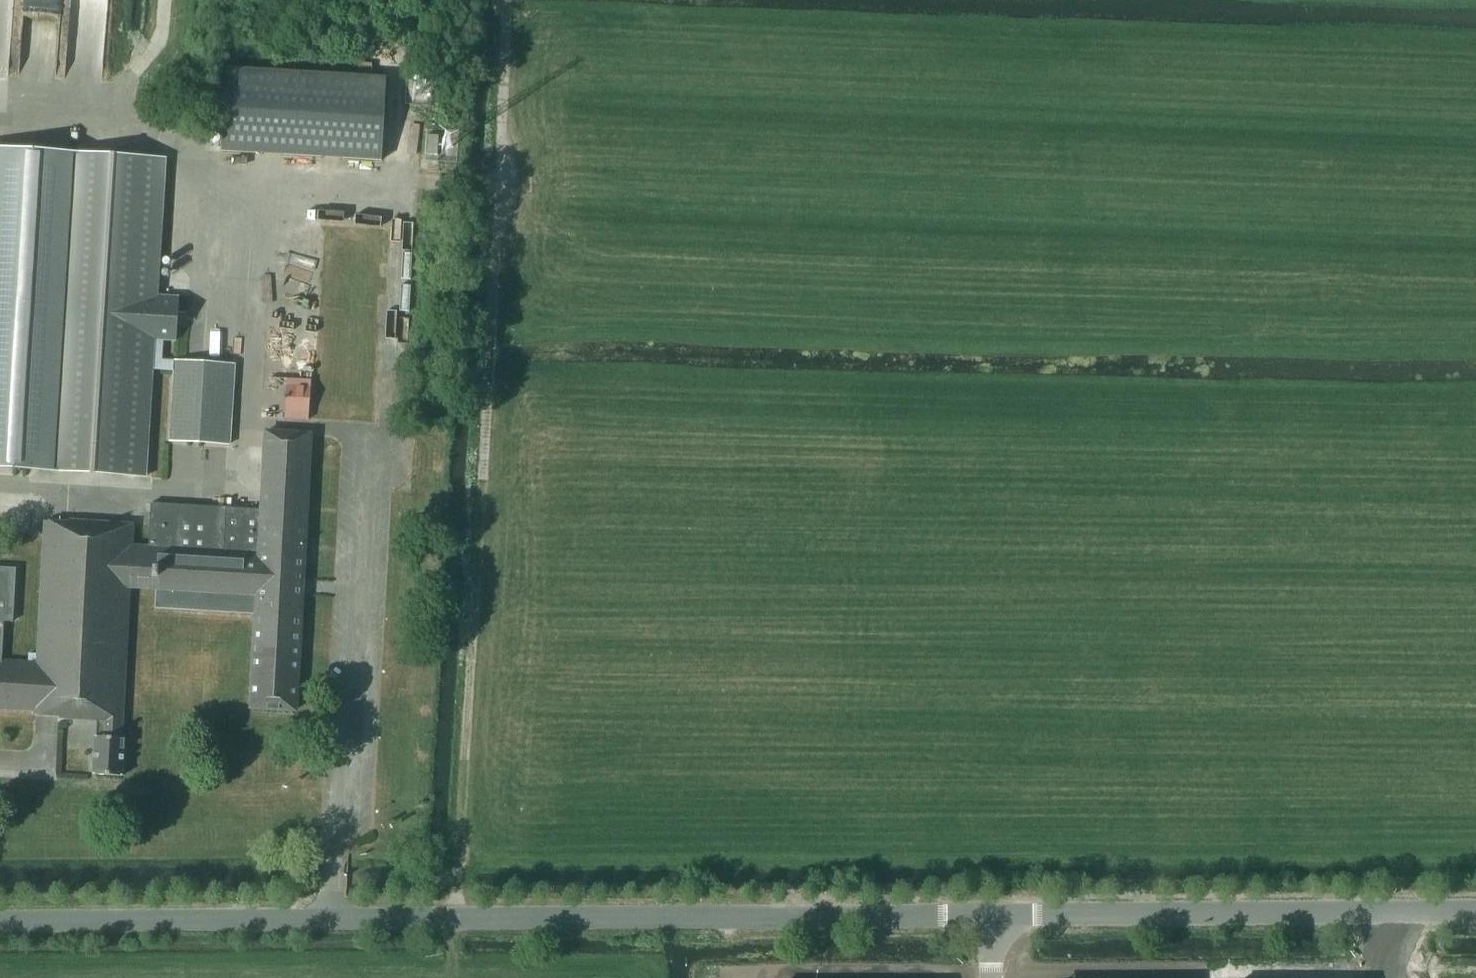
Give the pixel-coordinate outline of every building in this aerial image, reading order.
[(379,163),(384,80),(223,72),(219,155),(379,163)] [(177,325),(185,326),(186,312),(177,312),(178,297),(157,295),(166,158),(0,148),(0,467),(146,476),(154,339),(176,340),(177,325)] [(234,364),(175,360),(170,440),(230,444),(234,364)] [(254,615),(250,702),(249,710),(294,712),(295,702),(308,437),(265,435),(261,510),(152,504),(150,548),(133,547),(125,590),(153,591),(152,610),(254,615)] [(32,712),(32,716),(56,717),(56,720),(102,723),(101,739),(91,739),(90,776),(120,777),(121,739),(117,739),(119,702),(125,590),(133,547),(134,524),(71,520),(71,525),(44,524),(38,664),(0,662),(0,711),(32,712)] [(1,622),(10,622),(13,568),(0,567),(0,645),(1,622)]
